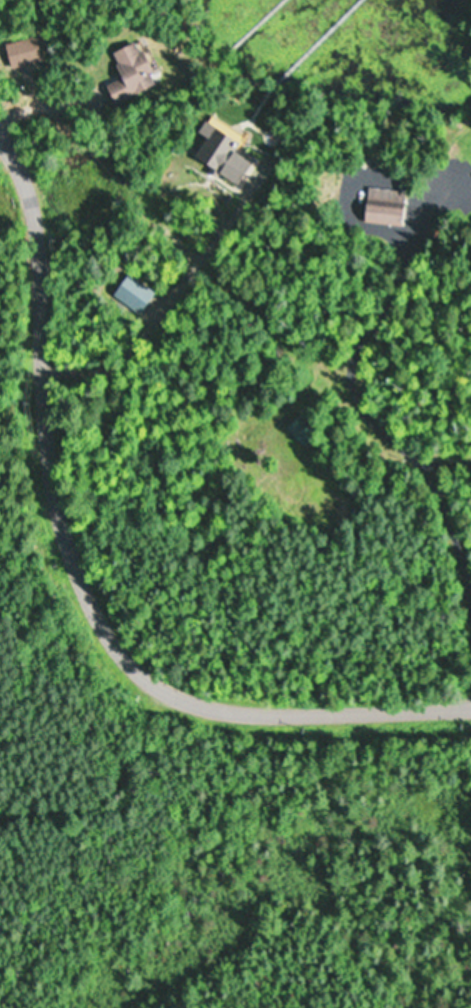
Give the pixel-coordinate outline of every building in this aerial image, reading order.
[(111,53),(122,79),(106,85),(114,103),(157,85),(139,42),(111,53)] [(205,139),(193,158),(235,185),(250,162),(232,150),(238,142),(206,121),(197,134),(205,139)] [(363,222),(401,227),(405,192),(367,187),(363,222)] [(300,443),(313,429),(298,414),(285,429),(300,443)]
